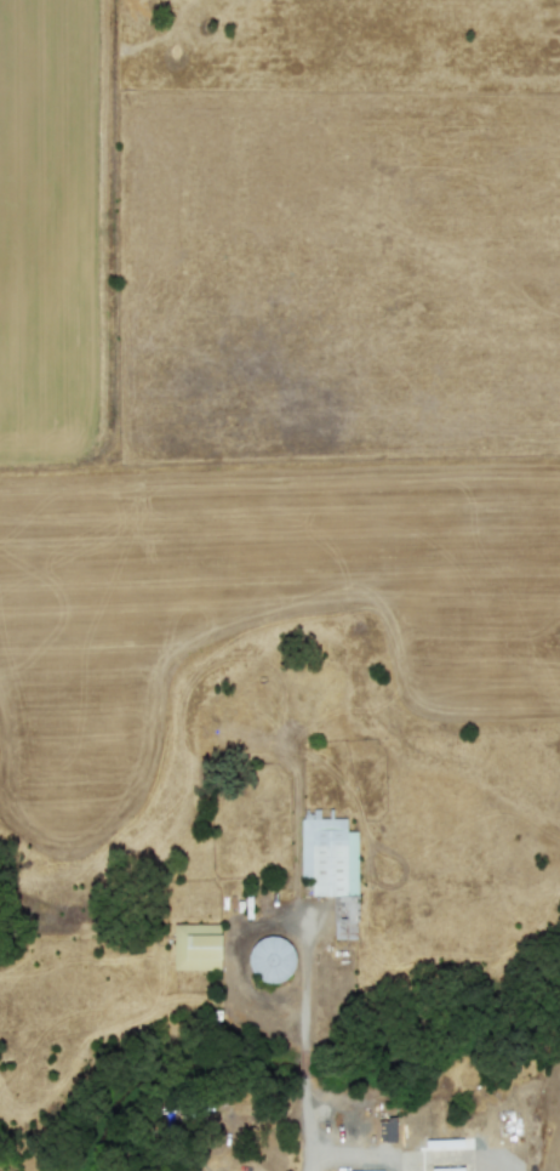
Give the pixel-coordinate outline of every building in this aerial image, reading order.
[(355,831),(346,831),(346,817),(321,818),(321,808),(300,808),(301,877),(311,877),(312,895),(333,895),(333,937),(357,937),(355,831)] [(173,968),(219,969),(220,923),(174,923),(173,968)] [(259,971),(258,980),(291,981),(292,939),(249,937),(249,971),(259,971)] [(393,1121),(378,1121),(379,1140),(394,1139),(393,1121)]
